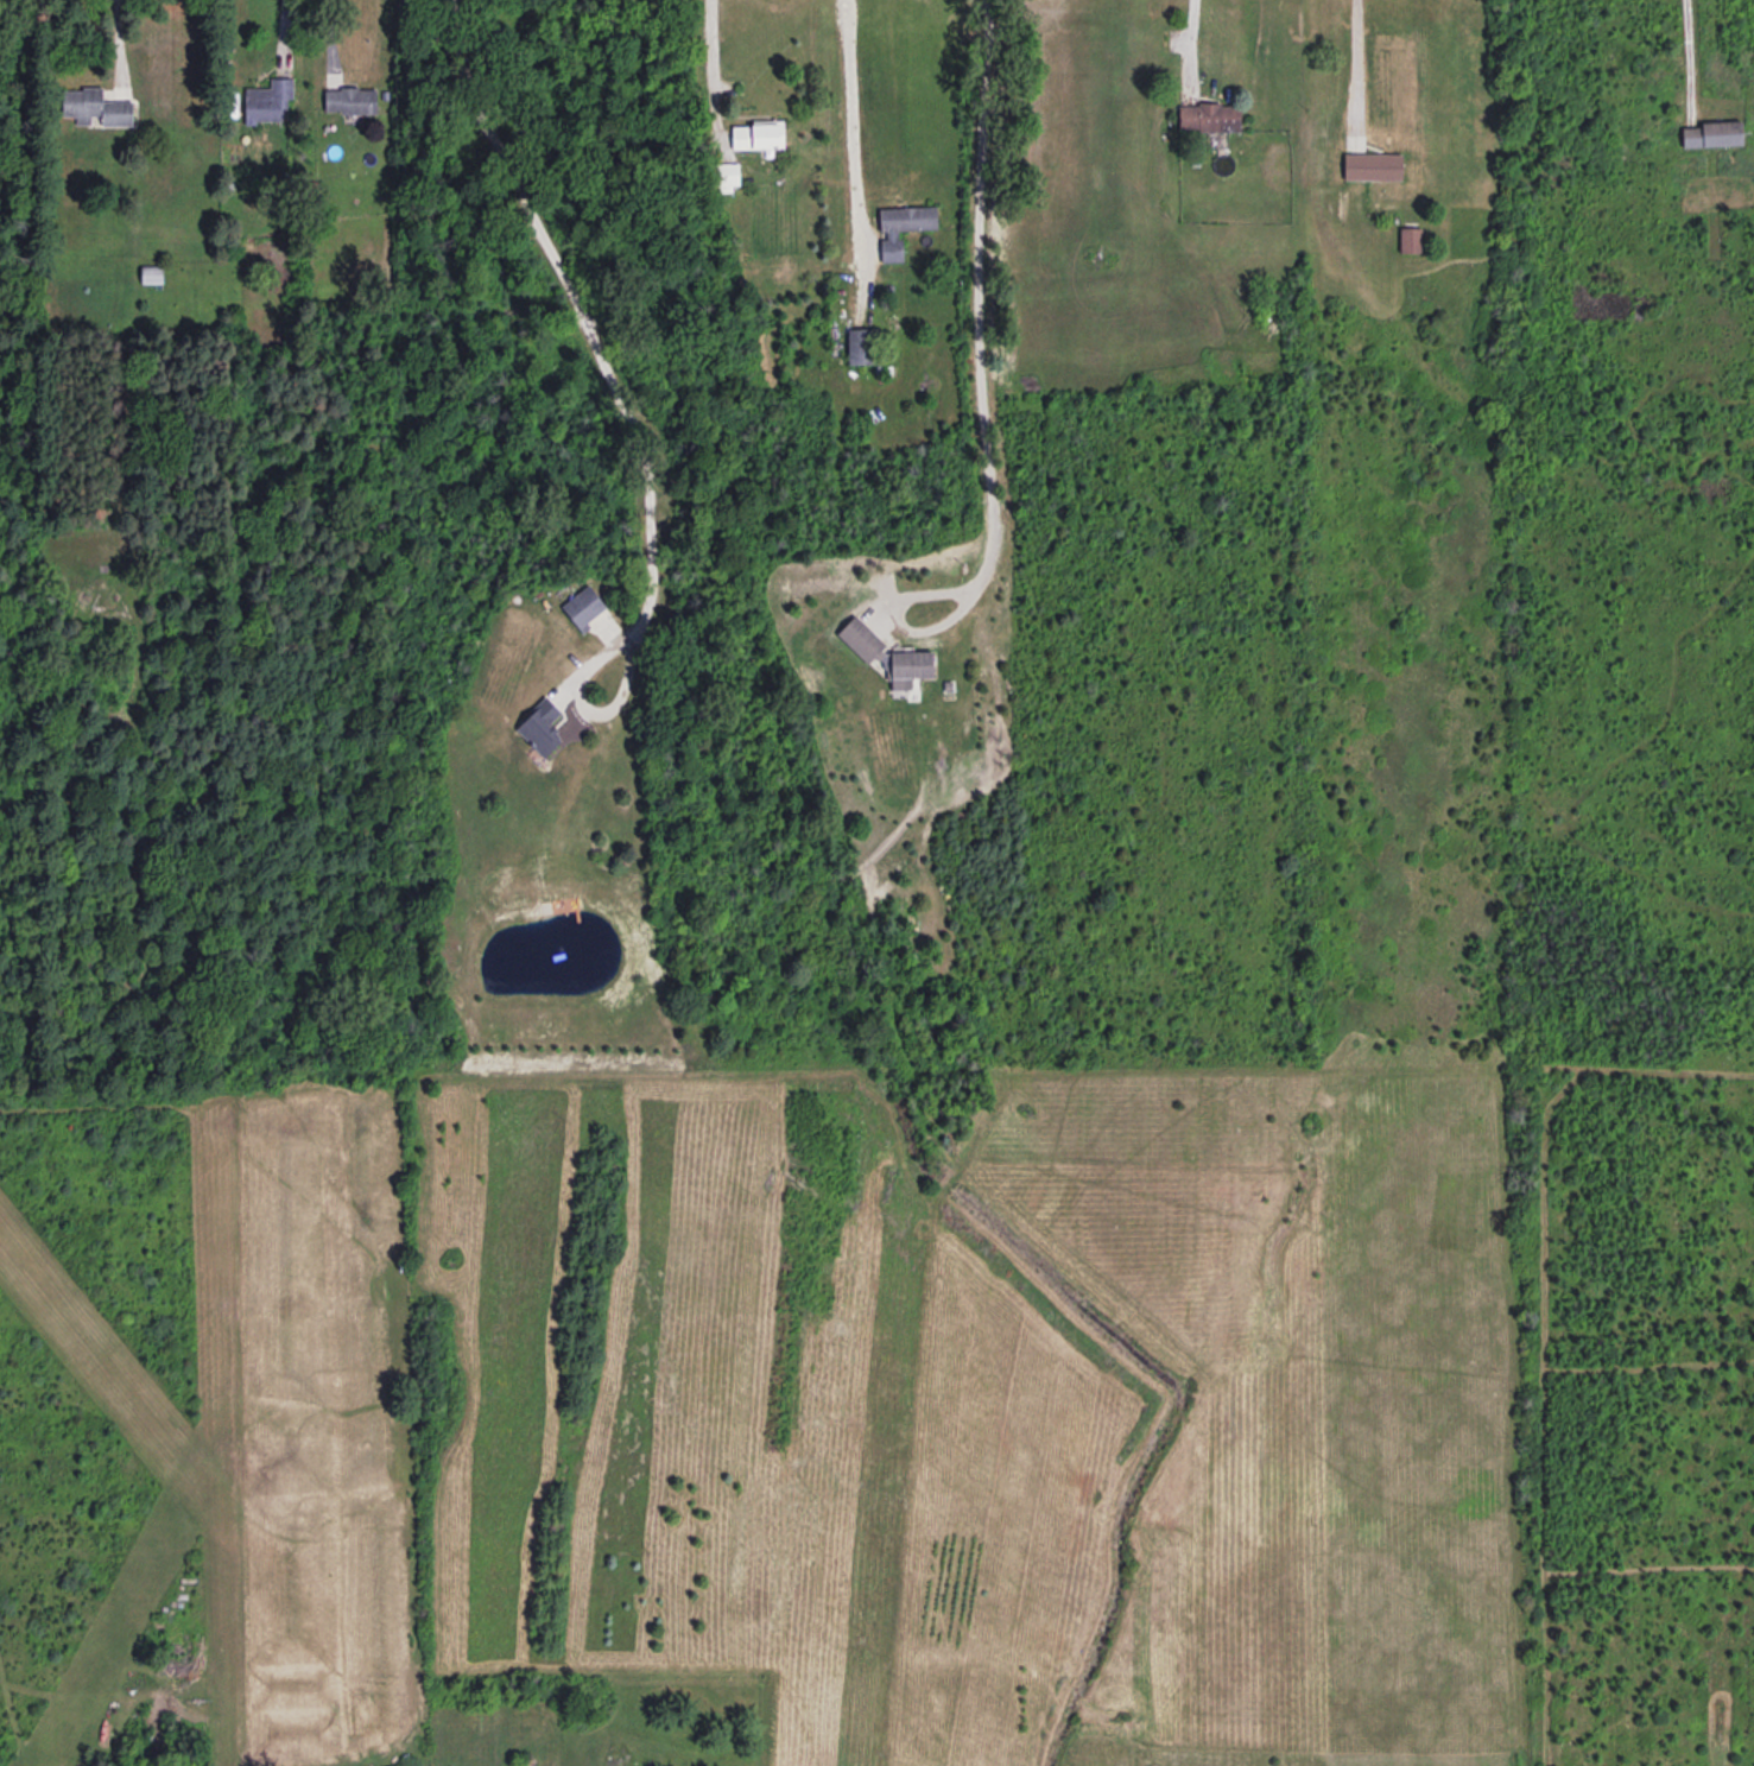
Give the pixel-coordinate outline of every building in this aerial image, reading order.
[(245,88),(244,121),(285,122),(285,98),(293,98),(294,78),(270,77),(270,88),(245,88)] [(325,88),(325,113),(377,112),(376,87),(325,88)] [(62,116),(76,116),(76,125),(92,125),(92,116),(102,116),(102,125),(133,125),(133,100),(103,100),(103,88),(62,88),(62,116)] [(1241,129),(1240,103),(1179,104),(1180,130),(1241,129)] [(784,147),(784,120),(751,120),(751,125),(732,125),(732,149),(784,147)] [(1682,147),(1743,145),(1742,120),(1700,122),(1700,126),(1682,127),(1682,147)] [(1344,179),(1403,180),(1404,153),(1344,152),(1344,179)] [(739,189),(738,162),(713,163),(714,190),(739,189)] [(937,229),(936,206),(879,208),(880,235),(881,262),(902,261),(901,230),(937,229)] [(1422,253),(1423,227),(1400,227),(1399,252),(1422,253)] [(849,364),(874,363),(873,328),(848,329),(849,364)] [(560,606),(580,630),(608,607),(588,584),(560,606)] [(868,664),(886,644),(855,614),(836,634),(868,664)] [(933,651),(887,651),(887,689),(911,689),(911,677),(933,677),(933,651)] [(562,741),(547,725),(561,712),(546,696),(514,726),(544,758),(562,741)]
